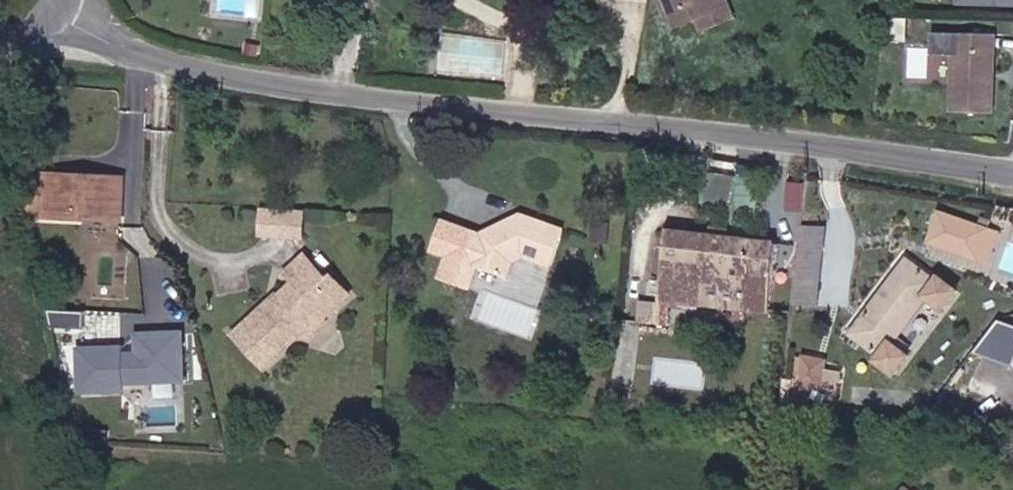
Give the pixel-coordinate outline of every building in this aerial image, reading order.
[(664,12),(667,10),(677,28),(695,18),(715,8),(711,0),(658,0),(664,12)] [(715,8),(695,18),(702,32),(733,16),(724,0),(711,0),(715,8)] [(997,27),(955,26),(953,104),(995,105),(997,27)] [(443,70),(505,75),(508,37),(445,33),(443,70)] [(47,191),(126,193),(128,164),(50,157),(47,191)] [(793,179),(789,207),(805,209),(809,181),(793,179)] [(46,204),(124,210),(126,193),(47,191),(46,204)] [(309,229),(310,204),(270,201),(269,227),(309,229)] [(941,232),(987,251),(1000,216),(989,212),(986,220),(952,206),(941,232)] [(454,246),(463,250),(476,223),(450,211),(437,238),(454,246)] [(454,246),(443,268),(470,281),(481,259),(509,273),(516,258),(524,253),(552,264),(566,229),(524,211),(509,219),(511,223),(505,226),(503,222),(489,228),(489,230),(476,223),(463,250),(454,246)] [(843,304),(845,279),(828,278),(832,224),(805,222),(800,301),(843,304)] [(666,244),(778,260),(779,247),(667,233),(666,244)] [(746,306),(773,310),(778,260),(666,244),(659,295),(703,300),(706,279),(748,285),(746,306)] [(276,300),(248,331),(276,359),(304,331),(324,311),(330,315),(349,294),(332,280),(340,271),(310,246),(287,271),(297,280),(283,296),(281,298),(282,299),(278,303),(276,300)] [(914,349),(898,336),(937,289),(951,300),(968,279),(953,266),(947,273),(919,251),(858,329),(886,351),(882,356),(898,368),(914,349)] [(349,294),(358,285),(341,270),(340,271),(332,280),(349,294)] [(703,300),(746,306),(748,285),(706,279),(703,300)] [(304,331),(314,338),(334,317),(330,315),(324,311),(304,331)] [(984,352),(1012,362),(1012,321),(997,315),(984,352)] [(133,347),(72,349),(73,396),(122,395),(122,384),(182,382),(180,330),(133,332),(133,347)] [(799,379),(820,380),(822,357),(814,356),(814,346),(802,346),(799,379)]
